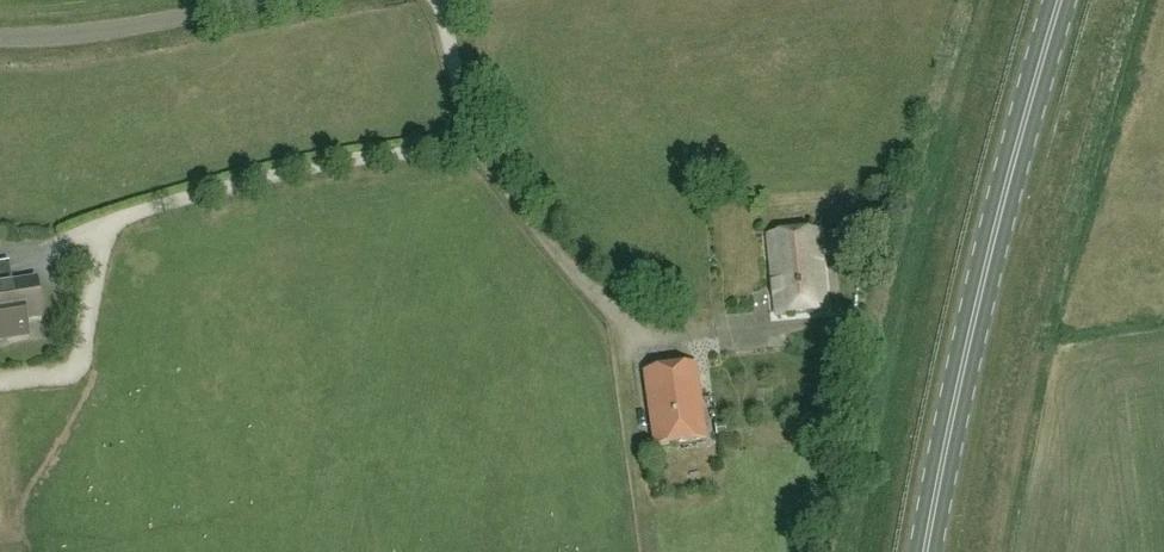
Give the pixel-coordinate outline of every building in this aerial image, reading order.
[(820,232),(768,237),(776,314),(827,309),(820,232)] [(28,337),(25,321),(43,318),(37,278),(0,284),(0,341),(28,337)] [(644,368),(652,442),(703,437),(695,363),(644,368)]
